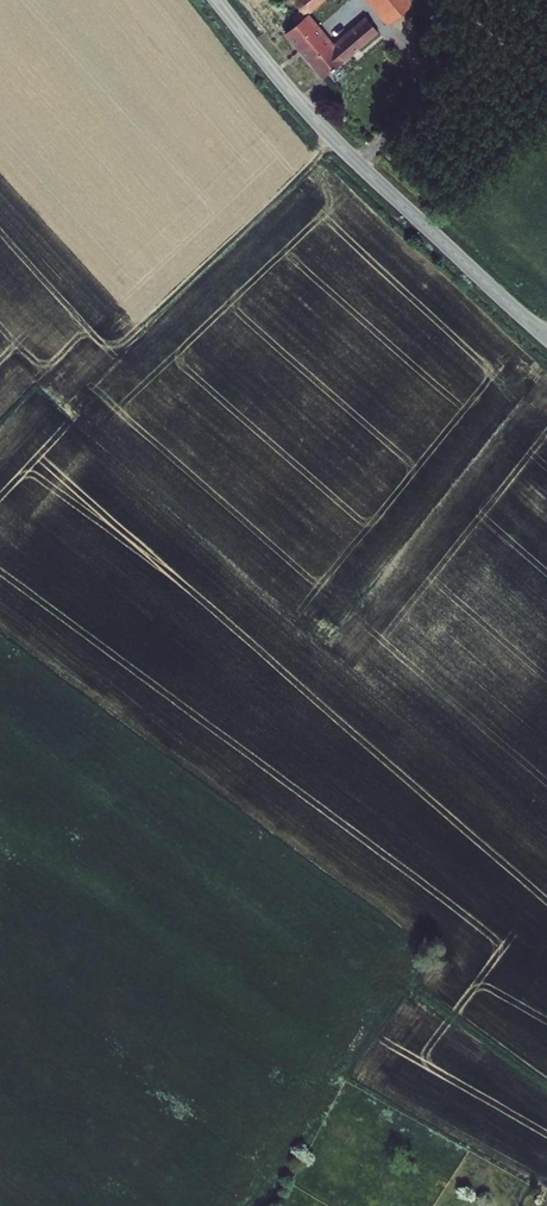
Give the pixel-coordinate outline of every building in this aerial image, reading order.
[(326,78),(378,34),(367,22),(335,48),(308,19),(313,16),(311,13),(327,0),(297,0),(292,4),(286,8),(299,24),(288,34),(326,78)] [(389,25),(419,3),(416,0),(368,0),(389,25)]
